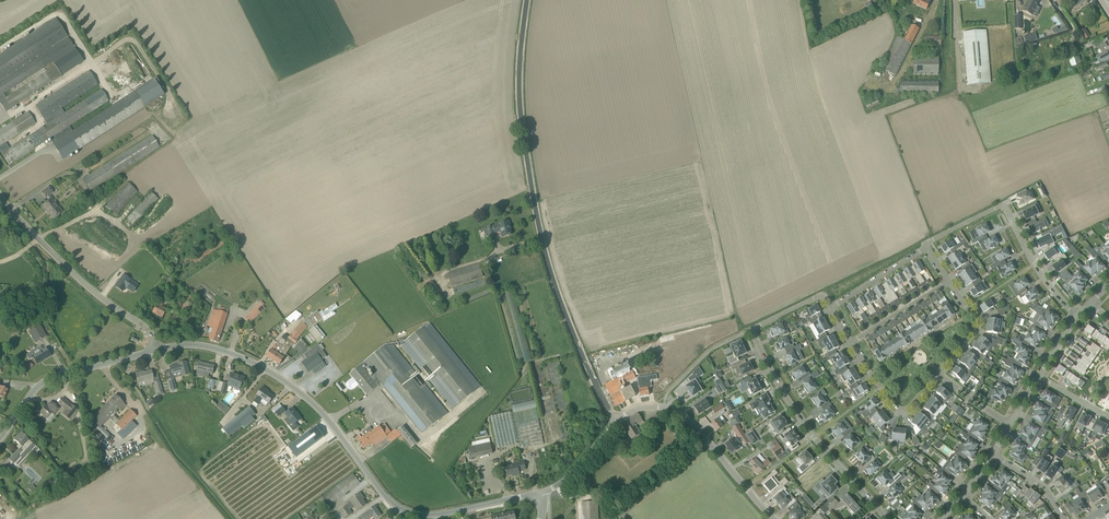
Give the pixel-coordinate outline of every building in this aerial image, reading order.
[(913,4),(926,10),(930,2),(927,1),(927,0),(914,0),(913,4)] [(1039,0),(1027,0),(1022,11),(1032,16),(1032,15),(1036,17),(1041,8),(1037,6),(1039,0)] [(62,75),(62,76),(84,61),(76,50),(54,64),(55,66),(6,98),(4,94),(74,48),(55,18),(0,55),(0,103),(6,112),(62,75)] [(895,75),(919,28),(905,21),(881,68),(895,75)] [(1085,29),(1080,32),(1085,40),(1090,37),(1085,29)] [(963,32),(967,85),(990,83),(986,30),(963,32)] [(941,45),(941,37),(924,36),(924,45),(941,45)] [(1016,48),(1024,45),(1021,37),(1015,39),(1016,48)] [(1107,50),(1108,49),(1108,50),(1108,49),(1108,39),(1104,42),(1100,44),(1099,43),(1095,45),(1098,51),(1100,49),(1102,53),(1096,56),(1097,57),(1094,59),(1096,63),(1099,61),(1101,60),(1102,62),(1103,62),(1105,61),(1105,62),(1108,60),(1108,54),(1107,50)] [(913,75),(938,75),(939,55),(913,55),(913,75)] [(1079,56),(1069,59),(1072,68),(1082,64),(1079,56)] [(0,130),(0,152),(8,165),(36,147),(43,143),(49,139),(63,160),(145,107),(164,95),(161,90),(163,89),(156,78),(154,79),(135,91),(72,131),(69,126),(91,112),(108,101),(101,90),(84,101),(65,113),(62,108),(98,85),(89,71),(35,105),(47,124),(36,132),(29,136),(10,149),(6,142),(20,133),(35,123),(28,112),(12,122),(0,130)] [(939,94),(939,81),(900,81),(900,86),(896,86),(896,94),(939,94)] [(865,102),(868,109),(880,103),(877,97),(865,102)] [(82,180),(89,191),(159,147),(152,136),(82,180)] [(106,207),(115,216),(117,217),(119,215),(117,214),(137,191),(128,183),(106,207)] [(62,212),(49,195),(53,193),(48,187),(41,192),(46,198),(47,197),(49,200),(43,205),(53,219),(62,212)] [(1044,190),(1042,187),(1038,189),(1043,198),(1047,196),(1044,190)] [(1017,198),(1018,200),(1017,201),(1020,206),(1033,200),(1033,199),(1034,199),(1033,199),(1031,195),(1031,194),(1030,195),(1029,192),(1028,192),(1027,189),(1016,194),(1018,197),(1017,198)] [(130,229),(158,198),(151,192),(123,223),(130,229)] [(1037,215),(1039,214),(1035,207),(1039,206),(1037,202),(1027,206),(1029,210),(1026,211),(1023,213),(1024,214),(1023,215),(1025,219),(1026,219),(1027,220),(1034,216),(1034,217),(1038,215),(1037,215)] [(1031,230),(1032,232),(1033,232),(1034,234),(1040,231),(1041,231),(1041,230),(1047,227),(1046,224),(1048,223),(1046,218),(1037,222),(1031,225),(1033,230),(1031,230)] [(509,221),(499,224),(493,226),(488,227),(490,235),(495,234),(494,231),(500,229),(503,237),(512,234),(509,226),(510,226),(509,221)] [(976,239),(970,242),(972,245),(978,242),(985,238),(983,235),(991,231),(989,227),(987,228),(986,225),(982,227),(981,226),(978,228),(978,229),(976,230),(978,234),(975,236),(976,239)] [(1065,231),(1062,225),(1042,235),(1043,238),(1037,241),(1040,247),(1040,248),(1047,244),(1047,246),(1054,242),(1052,237),(1057,235),(1062,233),(1061,232),(1065,231)] [(986,241),(985,238),(978,242),(980,245),(985,242),(988,249),(991,248),(991,249),(995,247),(994,246),(998,244),(997,241),(999,240),(996,236),(986,241)] [(960,242),(960,243),(957,245),(954,239),(945,245),(944,244),(940,246),(945,253),(952,249),(953,252),(962,246),(964,245),(967,243),(964,239),(960,242)] [(1061,241),(1069,250),(1074,247),(1072,245),(1066,239),(1061,241)] [(221,240),(192,259),(195,263),(224,244),(221,240)] [(1054,258),(1054,257),(1056,260),(1055,260),(1056,260),(1063,255),(1061,253),(1055,245),(1055,244),(1042,250),(1043,250),(1044,250),(1047,253),(1046,254),(1045,255),(1046,257),(1045,258),(1048,262),(1054,258)] [(964,245),(962,246),(953,252),(955,254),(948,259),(952,264),(962,258),(960,255),(964,252),(963,250),(966,248),(964,245)] [(1107,247),(1101,252),(1100,251),(1097,254),(1102,260),(1105,257),(1108,262),(1108,250),(1107,247)] [(999,253),(996,255),(999,261),(990,267),(992,270),(996,267),(1003,264),(1002,261),(1011,255),(1009,251),(1007,252),(1006,250),(1002,252),(1001,250),(998,252),(999,253)] [(1056,260),(1055,261),(1057,263),(1052,267),(1057,273),(1067,266),(1063,261),(1067,258),(1064,254),(1063,255),(1056,260)] [(1101,270),(1103,272),(1106,269),(1100,262),(1102,260),(1097,254),(1094,257),(1095,258),(1090,263),(1099,272),(1101,270)] [(965,263),(962,258),(952,264),(956,270),(962,265),(964,268),(970,264),(968,261),(965,263)] [(919,273),(924,270),(919,261),(913,265),(913,266),(910,267),(910,268),(915,276),(920,285),(920,284),(925,282),(919,273)] [(1015,266),(1013,262),(1005,266),(1003,264),(996,267),(998,271),(1000,270),(1001,273),(1003,272),(1005,276),(1007,274),(1008,275),(1011,274),(1011,272),(1015,270),(1013,267),(1015,266)] [(959,275),(963,281),(973,274),(977,272),(971,263),(970,264),(964,268),(966,271),(964,272),(959,275)] [(1096,275),(1099,272),(1090,263),(1085,268),(1082,265),(1080,268),(1085,273),(1087,271),(1092,276),(1094,274),(1096,275)] [(452,286),(483,276),(479,264),(448,274),(452,286)] [(904,271),(901,273),(906,282),(911,290),(912,290),(916,287),(910,279),(915,276),(910,268),(910,267),(904,271)] [(1079,273),(1074,278),(1084,288),(1087,285),(1085,283),(1087,281),(1083,276),(1085,273),(1080,268),(1077,271),(1079,273)] [(1068,272),(1066,270),(1060,275),(1063,278),(1068,272)] [(1072,288),(1074,290),(1075,290),(1080,295),(1083,291),(1082,290),(1084,288),(1074,278),(1068,272),(1065,275),(1068,278),(1071,281),(1069,283),(1073,288),(1072,288)] [(902,285),(906,282),(901,273),(895,276),(895,277),(892,279),(897,287),(902,296),(903,296),(907,293),(902,285)] [(976,280),(973,274),(963,281),(966,286),(973,282),(975,284),(981,281),(979,278),(976,280)] [(130,280),(123,275),(115,286),(122,292),(125,287),(133,292),(138,285),(130,280)] [(898,299),(893,290),(897,287),(892,279),(892,278),(886,282),(886,283),(883,284),(894,301),(898,299)] [(1017,297),(1018,296),(1025,291),(1023,288),(1030,283),(1028,280),(1026,281),(1024,278),(1020,281),(1019,280),(1016,282),(1017,283),(1015,285),(1017,288),(1012,290),(1017,297)] [(432,281),(426,286),(437,300),(443,295),(432,281)] [(981,281),(975,284),(977,287),(970,292),(975,299),(979,296),(978,295),(982,292),(983,293),(988,290),(984,283),(983,283),(981,281)] [(880,286),(874,290),(880,298),(884,295),(890,304),(894,301),(883,284),(880,286)] [(1018,296),(1020,299),(1025,296),(1029,302),(1032,300),(1032,301),(1035,299),(1035,298),(1038,295),(1037,293),(1039,292),(1036,288),(1027,294),(1025,291),(1018,296)] [(158,303),(152,312),(162,318),(166,310),(161,307),(168,294),(160,289),(153,300),(158,303)] [(513,290),(498,294),(517,364),(532,359),(513,290)] [(881,309),(885,307),(880,298),(874,290),(871,292),(871,291),(865,295),(865,296),(871,304),(875,301),(881,309)] [(180,317),(196,296),(191,292),(175,313),(180,317)] [(348,295),(344,298),(322,311),(322,312),(320,314),(318,310),(301,321),(302,322),(302,321),(308,326),(322,318),(334,310),(339,307),(338,307),(347,302),(351,299),(348,295)] [(872,315),(876,312),(871,304),(865,296),(862,297),(856,301),(862,310),(862,309),(867,307),(872,315)] [(853,302),(847,306),(853,315),(858,312),(863,321),(867,318),(862,309),(862,310),(856,301),(854,303),(853,302)] [(950,305),(947,301),(945,302),(943,304),(942,304),(940,305),(943,309),(949,318),(954,315),(952,312),(954,311),(952,308),(950,309),(949,306),(950,305)] [(984,303),(979,306),(984,313),(994,306),(990,301),(984,304),(984,303)] [(260,303),(244,318),(249,323),(265,308),(260,303)] [(1039,307),(1036,303),(1029,308),(1037,313),(1042,316),(1053,324),(1055,321),(1057,323),(1059,319),(1053,315),(1054,314),(1051,312),(1051,313),(1048,311),(1047,312),(1039,307)] [(810,322),(816,318),(814,315),(820,312),(816,305),(812,307),(813,309),(807,312),(808,315),(805,317),(808,323),(810,322)] [(213,328),(209,339),(217,342),(228,309),(220,307),(218,311),(213,309),(207,326),(213,328)] [(339,307),(334,310),(322,318),(324,321),(336,314),(335,314),(340,310),(339,307)] [(949,318),(943,309),(943,310),(938,313),(943,321),(948,318),(949,318)] [(285,318),(293,325),(301,315),(296,310),(285,318)] [(943,321),(938,313),(933,316),(938,324),(943,321)] [(1033,324),(1040,328),(1042,325),(1047,329),(1049,326),(1051,327),(1053,324),(1042,316),(1037,313),(1033,319),(1031,318),(1029,321),(1033,324)] [(930,329),(933,328),(927,319),(925,315),(920,319),(922,322),(928,332),(931,330),(930,329)] [(938,324),(933,316),(927,319),(933,328),(938,324)] [(813,324),(816,329),(826,324),(823,318),(817,321),(816,318),(810,322),(811,325),(813,324)] [(988,319),(987,325),(999,327),(1002,327),(1003,322),(1002,322),(1003,319),(997,318),(997,320),(988,319)] [(302,322),(292,333),(286,341),(273,360),(280,365),(287,353),(291,346),(294,345),(299,339),(298,338),(308,326),(302,321),(302,322)] [(925,334),(928,332),(922,322),(919,324),(917,326),(922,334),(924,333),(925,334)] [(392,343),(394,345),(400,344),(453,409),(481,386),(430,323),(425,326),(425,325),(405,341),(392,343)] [(782,337),(789,333),(784,323),(779,326),(778,324),(775,326),(775,327),(771,329),(772,332),(770,333),(772,337),(780,334),(782,337)] [(922,334),(917,326),(915,323),(909,326),(912,329),(917,338),(922,334)] [(311,333),(316,339),(319,342),(324,338),(326,336),(316,324),(314,326),(309,330),(311,333)] [(830,330),(826,324),(816,329),(819,335),(817,336),(819,339),(825,336),(824,333),(830,330)] [(1038,331),(1040,328),(1033,324),(1031,327),(1031,326),(1027,333),(1028,334),(1040,341),(1041,339),(1043,340),(1046,336),(1040,332),(1038,331)] [(35,343),(47,336),(40,325),(29,331),(35,343)] [(999,327),(987,325),(986,332),(998,333),(999,327)] [(1099,332),(1099,331),(1095,329),(1095,330),(1089,325),(1081,335),(1084,337),(1087,339),(1087,338),(1089,335),(1097,340),(1101,334),(1099,333),(1099,332)] [(917,338),(912,329),(906,333),(911,341),(917,338)] [(909,342),(911,341),(906,333),(904,334),(903,334),(900,336),(907,345),(910,344),(909,342)] [(1015,338),(1015,339),(1026,345),(1028,342),(1034,346),(1035,344),(1037,345),(1040,341),(1028,334),(1025,339),(1020,335),(1020,337),(1017,335),(1015,338)] [(1097,340),(1105,346),(1102,349),(1107,353),(1108,351),(1108,340),(1108,339),(1108,338),(1105,336),(1104,335),(1104,336),(1101,334),(1097,340)] [(823,341),(826,347),(836,341),(833,335),(827,338),(825,336),(819,339),(821,342),(823,341)] [(907,345),(900,336),(898,337),(898,338),(896,339),(901,348),(903,346),(904,347),(907,345)] [(977,342),(986,349),(990,344),(981,337),(977,342)] [(1017,353),(1029,359),(1031,355),(1029,354),(1030,352),(1024,348),(1026,345),(1015,339),(1015,338),(1012,337),(1010,339),(1013,341),(1012,342),(1013,343),(1019,348),(1017,353)] [(1084,337),(1080,344),(1086,348),(1088,350),(1095,355),(1095,354),(1098,350),(1100,352),(1102,349),(1093,343),(1090,347),(1088,345),(1090,341),(1087,338),(1087,339),(1084,337)] [(267,356),(273,360),(286,341),(281,338),(278,343),(277,342),(274,344),(267,356)] [(793,340),(788,342),(786,338),(784,340),(783,338),(780,340),(780,341),(776,344),(778,346),(776,347),(778,352),(786,348),(787,351),(794,347),(793,344),(794,343),(793,340)] [(890,354),(895,351),(890,343),(888,338),(882,342),(885,346),(890,354)] [(901,348),(896,339),(890,343),(895,351),(901,348)] [(743,346),(744,346),(742,341),(731,346),(734,353),(733,353),(734,355),(727,358),(731,365),(739,361),(738,361),(737,358),(746,353),(743,346)] [(827,353),(827,354),(829,356),(835,353),(833,350),(839,347),(836,341),(826,347),(829,352),(827,353)] [(986,349),(977,342),(973,347),(978,351),(976,354),(981,358),(991,366),(993,364),(982,354),(986,349)] [(350,373),(367,395),(382,384),(422,434),(448,413),(394,345),(392,343),(386,344),(350,373)] [(312,370),(324,362),(322,360),(327,356),(322,350),(324,348),(321,344),(319,345),(318,344),(304,354),(307,358),(301,362),(309,372),(312,370)] [(800,344),(794,347),(787,351),(789,354),(787,354),(786,355),(787,359),(788,360),(787,361),(789,366),(799,361),(804,359),(800,350),(802,349),(800,344)] [(1080,344),(1075,350),(1081,355),(1083,356),(1090,361),(1091,361),(1093,357),(1095,358),(1097,356),(1095,354),(1095,355),(1088,350),(1086,353),(1083,351),(1086,348),(1080,344)] [(890,354),(885,346),(880,349),(879,349),(885,358),(886,358),(885,357),(890,354)] [(37,364),(42,361),(51,356),(46,348),(43,350),(40,351),(38,348),(33,351),(26,355),(29,360),(33,358),(37,364)] [(885,358),(879,349),(874,352),(876,355),(875,356),(877,359),(878,358),(880,361),(885,358)] [(1083,356),(1081,360),(1078,358),(1081,355),(1075,350),(1070,357),(1076,361),(1079,363),(1086,368),(1089,364),(1091,365),(1092,362),(1091,361),(1090,361),(1083,356)] [(835,353),(829,356),(830,359),(831,360),(832,358),(836,364),(846,357),(842,352),(836,356),(835,353)] [(981,358),(976,354),(974,356),(969,352),(965,357),(973,365),(978,360),(979,361),(981,358)] [(1029,359),(1017,353),(1019,354),(1015,360),(1012,358),(1012,359),(1010,361),(1017,366),(1019,363),(1027,367),(1029,363),(1027,362),(1029,359)] [(838,367),(834,372),(837,375),(840,373),(845,369),(844,367),(849,363),(846,357),(836,364),(838,367)] [(973,365),(965,357),(960,362),(966,367),(964,369),(969,374),(971,371),(969,370),(973,365)] [(1070,357),(1066,364),(1065,364),(1068,365),(1068,366),(1081,375),(1081,374),(1084,370),(1086,372),(1088,369),(1086,368),(1079,363),(1076,366),(1074,365),(1076,361),(1070,357)] [(1016,369),(1017,366),(1010,361),(1010,362),(1007,360),(1004,358),(1002,362),(1005,363),(1004,364),(1011,368),(1009,373),(1007,372),(1006,372),(1018,378),(1020,376),(1022,377),(1024,373),(1016,369)] [(170,367),(172,375),(180,372),(181,376),(189,374),(186,361),(181,362),(181,364),(170,367)] [(753,366),(752,367),(750,362),(744,365),(742,361),(731,366),(733,371),(735,370),(737,373),(740,372),(743,377),(747,375),(746,374),(754,371),(753,370),(754,370),(753,366)] [(203,372),(213,374),(215,365),(199,362),(197,370),(197,374),(202,376),(203,372)] [(1066,379),(1069,381),(1073,374),(1065,369),(1068,366),(1068,365),(1065,364),(1066,364),(1063,362),(1056,372),(1062,376),(1062,377),(1066,380),(1066,379)] [(627,366),(612,373),(610,370),(607,371),(612,381),(605,385),(615,406),(635,396),(631,386),(627,388),(625,383),(636,378),(632,371),(630,372),(627,366)] [(804,379),(811,375),(808,371),(806,373),(802,367),(799,368),(798,367),(795,369),(796,370),(792,373),(794,376),(792,377),(794,381),(802,376),(804,379)] [(844,382),(847,380),(856,374),(853,368),(847,372),(845,369),(840,373),(841,376),(844,382)] [(956,376),(961,380),(965,375),(969,378),(971,375),(969,374),(964,369),(962,372),(956,368),(951,374),(955,377),(956,376)] [(153,378),(151,371),(140,373),(140,372),(136,373),(138,383),(153,378)] [(803,383),(805,387),(806,388),(805,389),(808,394),(817,388),(811,379),(812,378),(813,379),(819,375),(817,371),(811,375),(804,379),(806,382),(804,383),(803,383)] [(697,394),(702,391),(695,380),(697,378),(694,372),(687,379),(690,384),(686,386),(690,392),(689,393),(692,398),(697,395),(697,394)] [(998,380),(1005,384),(1007,381),(1013,384),(1014,381),(1016,382),(1018,378),(1006,372),(1003,378),(1000,377),(998,380)] [(228,383),(223,382),(221,392),(221,393),(226,394),(228,385),(232,387),(234,383),(241,386),(241,385),(243,386),(244,387),(246,383),(243,381),(245,377),(241,375),(240,376),(232,373),(229,381),(228,383)] [(656,374),(637,378),(640,396),(649,395),(648,388),(646,381),(657,379),(656,374)] [(850,390),(856,386),(854,383),(860,379),(856,374),(847,380),(849,383),(847,384),(849,387),(850,390)] [(1088,380),(1081,374),(1081,375),(1083,376),(1081,380),(1073,374),(1069,381),(1071,382),(1071,383),(1075,386),(1075,385),(1081,390),(1088,380)] [(749,388),(753,395),(762,391),(759,386),(760,386),(758,383),(755,379),(753,380),(751,377),(739,383),(741,386),(740,387),(742,392),(749,388)] [(170,390),(176,389),(173,378),(168,380),(170,390)] [(209,379),(207,388),(212,389),(213,390),(214,385),(216,380),(209,379)] [(154,381),(157,393),(158,393),(162,392),(159,380),(154,381)] [(980,380),(975,386),(979,388),(984,382),(980,380)] [(994,391),(1006,397),(1008,394),(1010,395),(1012,391),(1004,387),(1005,384),(998,380),(997,384),(1000,385),(997,391),(995,390),(994,391)] [(715,387),(719,395),(727,391),(722,382),(717,386),(715,387)] [(858,389),(856,386),(850,390),(845,393),(847,397),(852,394),(856,400),(859,398),(858,396),(863,393),(864,394),(868,392),(864,385),(858,389)] [(941,397),(939,400),(945,404),(947,401),(948,402),(953,396),(949,394),(944,391),(945,390),(942,387),(941,386),(936,393),(941,397)] [(269,403),(274,396),(268,392),(269,391),(263,387),(257,395),(258,395),(254,401),(258,404),(263,399),(269,403)] [(1006,397),(994,391),(991,397),(988,395),(986,400),(992,403),(994,400),(996,401),(997,400),(1001,402),(1002,400),(1004,401),(1006,397)] [(1046,404),(1053,408),(1054,409),(1058,403),(1054,401),(1056,397),(1054,395),(1054,394),(1051,392),(1050,393),(1047,391),(1045,394),(1043,393),(1041,397),(1048,401),(1046,404)] [(770,400),(766,394),(755,401),(755,402),(750,405),(753,410),(758,407),(765,418),(771,414),(770,413),(774,411),(769,403),(770,402),(769,401),(770,400)] [(822,406),(824,408),(830,404),(828,401),(826,402),(823,397),(822,398),(819,394),(811,399),(815,404),(816,403),(819,408),(822,406)] [(91,420),(96,424),(91,429),(106,444),(110,440),(107,438),(108,437),(99,427),(118,408),(120,410),(125,405),(123,403),(115,395),(91,420)] [(77,410),(71,405),(67,401),(63,398),(58,403),(62,407),(67,410),(63,414),(69,419),(77,410)] [(874,412),(875,411),(873,408),(878,404),(873,398),(869,401),(870,402),(865,406),(867,408),(866,409),(867,410),(862,414),(865,419),(868,416),(874,412)] [(945,404),(939,400),(937,402),(932,398),(928,403),(937,410),(941,405),(943,407),(945,404)] [(705,399),(695,406),(696,408),(695,409),(699,414),(710,407),(705,399)] [(543,444),(535,408),(537,408),(535,400),(511,405),(513,412),(511,412),(511,411),(490,416),(498,448),(518,444),(518,443),(519,442),(521,449),(543,444)] [(729,401),(725,403),(727,406),(730,412),(734,410),(729,401)] [(59,409),(55,405),(51,402),(46,407),(45,406),(40,412),(41,412),(38,415),(42,417),(43,416),(46,419),(51,413),(54,415),(59,409)] [(1036,408),(1035,410),(1046,417),(1050,411),(1051,412),(1053,408),(1046,404),(1045,407),(1037,402),(1034,406),(1036,408)] [(929,412),(927,415),(932,419),(934,417),(933,415),(937,410),(928,403),(924,408),(929,412)] [(273,409),(276,412),(279,416),(286,411),(282,407),(280,404),(273,409)] [(721,404),(712,410),(715,414),(724,408),(721,404)] [(830,404),(824,408),(826,411),(818,416),(821,420),(823,419),(825,421),(828,419),(829,420),(832,418),(831,417),(834,415),(831,411),(834,409),(830,404)] [(230,408),(225,405),(221,410),(225,415),(230,408)] [(255,420),(252,417),(256,414),(250,406),(223,429),(229,436),(242,425),(245,428),(255,420)] [(957,415),(962,409),(959,407),(954,413),(957,415)] [(1071,407),(1068,412),(1065,410),(1065,411),(1063,414),(1057,425),(1062,428),(1065,422),(1069,424),(1071,421),(1073,417),(1074,418),(1076,415),(1075,414),(1077,410),(1071,407)] [(288,417),(284,420),(288,425),(292,422),(294,425),(301,419),(298,415),(296,413),(296,412),(293,408),(285,414),(288,417)] [(738,415),(741,414),(738,409),(732,412),(735,417),(738,415)] [(130,410),(119,421),(115,416),(111,420),(116,424),(121,430),(118,434),(122,439),(136,425),(132,421),(137,416),(130,410)] [(874,412),(868,416),(870,419),(872,418),(876,423),(885,416),(881,410),(876,415),(874,412)] [(1046,417),(1035,410),(1033,414),(1035,415),(1033,418),(1039,421),(1037,424),(1044,428),(1046,425),(1043,423),(1046,417)] [(643,421),(638,413),(635,414),(628,419),(623,422),(624,424),(623,425),(632,439),(641,433),(636,425),(643,421)] [(916,418),(924,425),(929,429),(935,421),(932,419),(927,415),(925,417),(920,413),(916,418)] [(1081,418),(1079,421),(1080,422),(1079,423),(1077,427),(1083,430),(1081,435),(1085,437),(1092,423),(1089,421),(1091,418),(1088,416),(1089,415),(1085,413),(1084,414),(1081,418)] [(645,423),(650,429),(661,421),(656,414),(645,423)] [(778,433),(783,430),(782,429),(787,426),(780,416),(772,422),(771,423),(773,426),(774,426),(776,428),(775,429),(778,433)] [(878,425),(877,426),(882,432),(885,427),(884,425),(889,421),(885,416),(876,423),(878,425)] [(916,418),(911,423),(915,426),(920,431),(924,425),(916,418)] [(720,423),(717,419),(711,424),(717,431),(723,426),(727,422),(724,419),(720,423)] [(735,419),(729,423),(732,428),(738,424),(735,420),(735,419)] [(844,435),(851,430),(852,429),(850,430),(846,425),(847,424),(844,420),(840,423),(840,424),(838,426),(838,425),(835,427),(836,428),(832,431),(834,434),(832,435),(835,439),(842,433),(844,435)] [(978,420),(976,423),(973,421),(971,424),(973,425),(985,433),(988,430),(986,428),(988,426),(984,423),(984,422),(982,420),(981,421),(978,420)] [(1092,423),(1085,437),(1090,439),(1094,431),(1098,432),(1103,422),(1100,420),(1099,422),(1097,421),(1095,424),(1092,423)] [(1098,432),(1096,437),(1099,439),(1101,441),(1108,436),(1108,430),(1107,429),(1108,426),(1106,425),(1107,424),(1103,422),(1098,432)] [(385,424),(380,427),(380,426),(362,438),(361,436),(359,437),(358,436),(356,438),(358,441),(363,449),(371,443),(373,447),(388,437),(391,442),(401,435),(412,448),(417,443),(403,426),(398,430),(398,431),(397,431),(395,429),(391,432),(385,424)] [(738,424),(732,428),(739,438),(741,437),(745,445),(749,442),(738,424)] [(1026,425),(1024,429),(1033,435),(1035,436),(1038,437),(1039,438),(1043,432),(1046,434),(1048,430),(1044,428),(1037,424),(1035,427),(1030,424),(1028,426),(1026,425)] [(985,433),(973,425),(967,434),(973,439),(975,436),(983,441),(986,437),(984,436),(985,433)] [(323,437),(316,426),(288,447),(296,457),(323,437)] [(893,428),(892,436),(890,435),(889,440),(892,441),(892,440),(898,441),(899,429),(893,428)] [(1024,442),(1031,446),(1032,447),(1038,437),(1035,436),(1033,435),(1024,429),(1022,431),(1020,430),(1018,434),(1026,439),(1024,442)] [(794,432),(792,430),(789,433),(787,430),(779,435),(783,441),(786,439),(788,442),(797,435),(795,432),(794,432)] [(851,430),(844,435),(847,438),(844,440),(848,444),(847,445),(850,450),(857,444),(854,440),(856,439),(852,434),(853,433),(851,430)] [(973,439),(967,434),(962,431),(960,434),(963,436),(962,437),(967,441),(964,445),(975,453),(978,449),(976,448),(977,445),(972,441),(973,439)] [(22,446),(22,447),(23,447),(20,450),(19,449),(9,460),(19,468),(26,461),(24,459),(36,446),(21,432),(14,440),(19,444),(22,447),(22,446)] [(752,432),(747,435),(753,444),(752,443),(757,440),(758,441),(758,440),(752,432)] [(797,435),(788,442),(789,444),(787,446),(792,452),(799,446),(797,443),(801,441),(799,438),(797,435)] [(733,440),(732,439),(725,444),(732,454),(739,449),(737,446),(740,443),(736,437),(733,440)] [(655,449),(660,445),(658,443),(660,441),(659,440),(652,445),(655,449)] [(1014,445),(1012,448),(1024,454),(1022,453),(1026,447),(1029,449),(1031,446),(1024,442),(1022,445),(1014,440),(1012,444),(1014,445)] [(939,441),(934,446),(938,449),(942,444),(939,441)] [(1097,449),(1105,444),(1102,441),(1095,445),(1097,449)] [(490,442),(472,446),(468,447),(471,458),(493,453),(490,442)] [(786,455),(778,443),(774,445),(775,447),(772,449),(777,457),(779,460),(786,455)] [(974,455),(975,453),(964,445),(961,444),(957,449),(959,450),(957,454),(963,458),(965,455),(967,456),(973,460),(975,456),(974,455)] [(855,455),(858,459),(859,458),(861,460),(863,462),(864,461),(866,460),(868,463),(874,457),(869,452),(870,451),(865,445),(861,449),(855,455)] [(130,449),(130,451),(113,458),(118,469),(140,460),(134,447),(130,449)] [(1061,459),(1066,451),(1059,447),(1055,456),(1061,459)] [(1024,454),(1012,448),(1010,451),(1012,453),(1011,455),(1015,458),(1014,459),(1017,460),(1017,459),(1020,461),(1022,458),(1026,460),(1028,457),(1024,454)] [(798,467),(803,473),(811,466),(808,463),(813,459),(811,457),(809,455),(806,451),(802,454),(801,454),(798,456),(799,457),(803,463),(798,467)] [(951,463),(961,471),(963,469),(965,471),(968,467),(961,461),(963,458),(957,454),(955,452),(953,455),(955,457),(951,463)] [(765,471),(763,469),(766,467),(765,466),(770,462),(767,459),(766,460),(765,460),(759,454),(756,457),(750,463),(754,467),(756,469),(754,471),(758,474),(760,472),(761,473),(765,471)] [(1046,457),(1045,456),(1042,462),(1040,465),(1040,466),(1037,470),(1040,472),(1041,472),(1044,473),(1050,462),(1053,458),(1048,455),(1046,457)] [(874,457),(868,463),(870,465),(863,471),(867,475),(868,473),(870,475),(874,472),(875,473),(878,471),(877,470),(879,468),(874,462),(876,460),(874,457)] [(1054,479),(1054,478),(1060,473),(1057,471),(1058,469),(1056,468),(1059,462),(1056,460),(1046,476),(1051,480),(1052,478),(1054,479)] [(96,469),(92,461),(84,466),(89,474),(96,469)] [(941,469),(947,474),(950,471),(955,476),(957,473),(959,475),(961,471),(951,463),(948,461),(941,469)] [(526,469),(524,462),(516,463),(516,465),(505,467),(507,477),(515,475),(515,476),(520,475),(519,471),(526,469)] [(937,480),(948,488),(951,485),(949,483),(951,481),(945,477),(947,474),(941,469),(937,466),(934,469),(937,471),(936,472),(941,476),(937,480)] [(773,481),(776,478),(774,477),(778,473),(776,471),(772,474),(771,473),(767,477),(768,479),(764,482),(767,485),(765,487),(768,491),(769,491),(770,492),(769,493),(770,493),(771,492),(773,495),(784,486),(789,482),(785,477),(779,482),(776,485),(773,481)] [(1016,497),(1018,494),(1021,491),(1015,486),(1016,485),(1011,481),(1010,482),(1008,481),(1011,477),(1008,475),(1009,474),(1007,473),(1006,474),(1002,471),(1000,473),(998,472),(996,475),(1008,485),(1016,491),(1013,495),(1016,497)] [(876,479),(880,483),(881,482),(885,486),(887,484),(889,487),(895,481),(896,481),(900,478),(899,478),(901,476),(899,473),(892,480),(887,475),(886,476),(883,473),(876,479)] [(1054,485),(1057,489),(1068,480),(1064,476),(1063,477),(1060,473),(1054,478),(1057,481),(1054,483),(1055,485),(1054,485)] [(353,474),(322,497),(328,506),(360,482),(353,474)] [(997,486),(995,488),(1001,493),(1003,490),(1004,491),(1008,485),(996,475),(994,478),(992,476),(989,480),(997,486)] [(835,480),(831,477),(825,482),(822,479),(813,487),(818,493),(821,490),(828,497),(833,493),(833,494),(839,489),(834,484),(833,485),(832,483),(835,480)] [(900,478),(896,481),(895,481),(889,487),(892,489),(891,490),(885,495),(888,498),(890,497),(892,499),(895,496),(896,497),(899,495),(898,494),(900,492),(898,489),(900,486),(898,484),(902,480),(900,478)] [(1070,479),(1068,480),(1057,489),(1060,492),(1061,493),(1064,491),(1066,494),(1073,490),(1070,487),(1071,486),(1074,484),(1070,479)] [(929,488),(935,493),(938,490),(945,496),(948,492),(946,491),(948,488),(937,480),(939,482),(935,486),(930,482),(927,486),(929,488)] [(1105,491),(1102,487),(1099,482),(1095,485),(1096,486),(1097,488),(1093,491),(1098,500),(1103,497),(1101,494),(1105,491)] [(778,504),(786,497),(783,494),(786,489),(784,486),(773,495),(772,496),(774,499),(773,499),(778,504)] [(984,491),(983,493),(994,502),(999,496),(1001,493),(995,488),(993,491),(985,486),(982,489),(984,491)] [(1028,501),(1035,493),(1035,492),(1030,488),(1028,490),(1024,487),(1025,486),(1021,491),(1018,494),(1019,495),(1022,498),(1023,496),(1028,500),(1028,501)] [(935,493),(929,488),(927,491),(929,493),(925,498),(923,496),(923,497),(932,506),(934,504),(936,505),(939,502),(933,496),(935,493)] [(1098,500),(1093,491),(1087,495),(1086,492),(1085,491),(1082,493),(1087,501),(1090,499),(1093,503),(1098,500)] [(356,505),(359,510),(366,504),(361,498),(363,496),(360,492),(349,500),(350,502),(346,505),(347,506),(340,511),(344,518),(352,513),(350,509),(356,505)] [(1034,510),(1042,505),(1044,503),(1039,499),(1041,497),(1036,492),(1035,492),(1035,493),(1028,501),(1033,505),(1031,507),(1033,508),(1034,510)] [(996,503),(994,502),(983,493),(980,497),(982,498),(980,500),(984,503),(983,504),(985,506),(986,505),(989,507),(991,504),(993,506),(996,503)] [(1074,500),(1074,501),(1082,512),(1087,509),(1083,503),(1087,501),(1082,493),(1078,495),(1079,497),(1074,500)] [(786,506),(788,509),(796,502),(797,501),(794,498),(792,499),(789,494),(786,497),(778,504),(782,509),(786,506)] [(849,494),(848,495),(847,494),(846,495),(845,496),(844,496),(840,499),(842,500),(839,503),(836,499),(831,503),(827,507),(830,509),(832,512),(841,507),(845,504),(848,502),(851,505),(849,506),(856,513),(854,514),(855,515),(861,509),(860,509),(859,509),(850,499),(851,497),(849,494)] [(12,508),(0,495),(0,506),(7,513),(12,508)] [(913,502),(918,507),(921,505),(926,510),(928,508),(929,509),(932,506),(923,497),(918,502),(915,499),(913,498),(911,500),(913,502)] [(598,501),(581,502),(582,518),(599,518),(598,501)] [(1008,501),(1002,506),(1004,510),(1010,505),(1008,501)] [(1074,501),(1069,504),(1068,502),(1065,505),(1071,514),(1074,512),(1077,515),(1082,512),(1074,501)] [(791,517),(790,517),(792,518),(802,518),(803,518),(804,516),(805,516),(799,509),(801,508),(796,502),(788,509),(790,512),(788,514),(791,517)] [(900,505),(897,502),(891,507),(894,510),(900,505)] [(913,502),(910,505),(913,507),(908,512),(915,518),(920,518),(921,518),(919,517),(921,515),(916,510),(918,507),(913,502)] [(830,509),(827,507),(825,504),(819,509),(824,514),(830,509)] [(1004,510),(1006,512),(999,518),(1000,518),(1013,518),(1012,517),(1015,516),(1012,512),(1015,510),(1010,505),(1004,510)] [(375,506),(369,510),(361,516),(363,518),(369,518),(373,516),(375,518),(381,515),(375,506)] [(514,511),(491,516),(492,518),(516,518),(514,511)]
